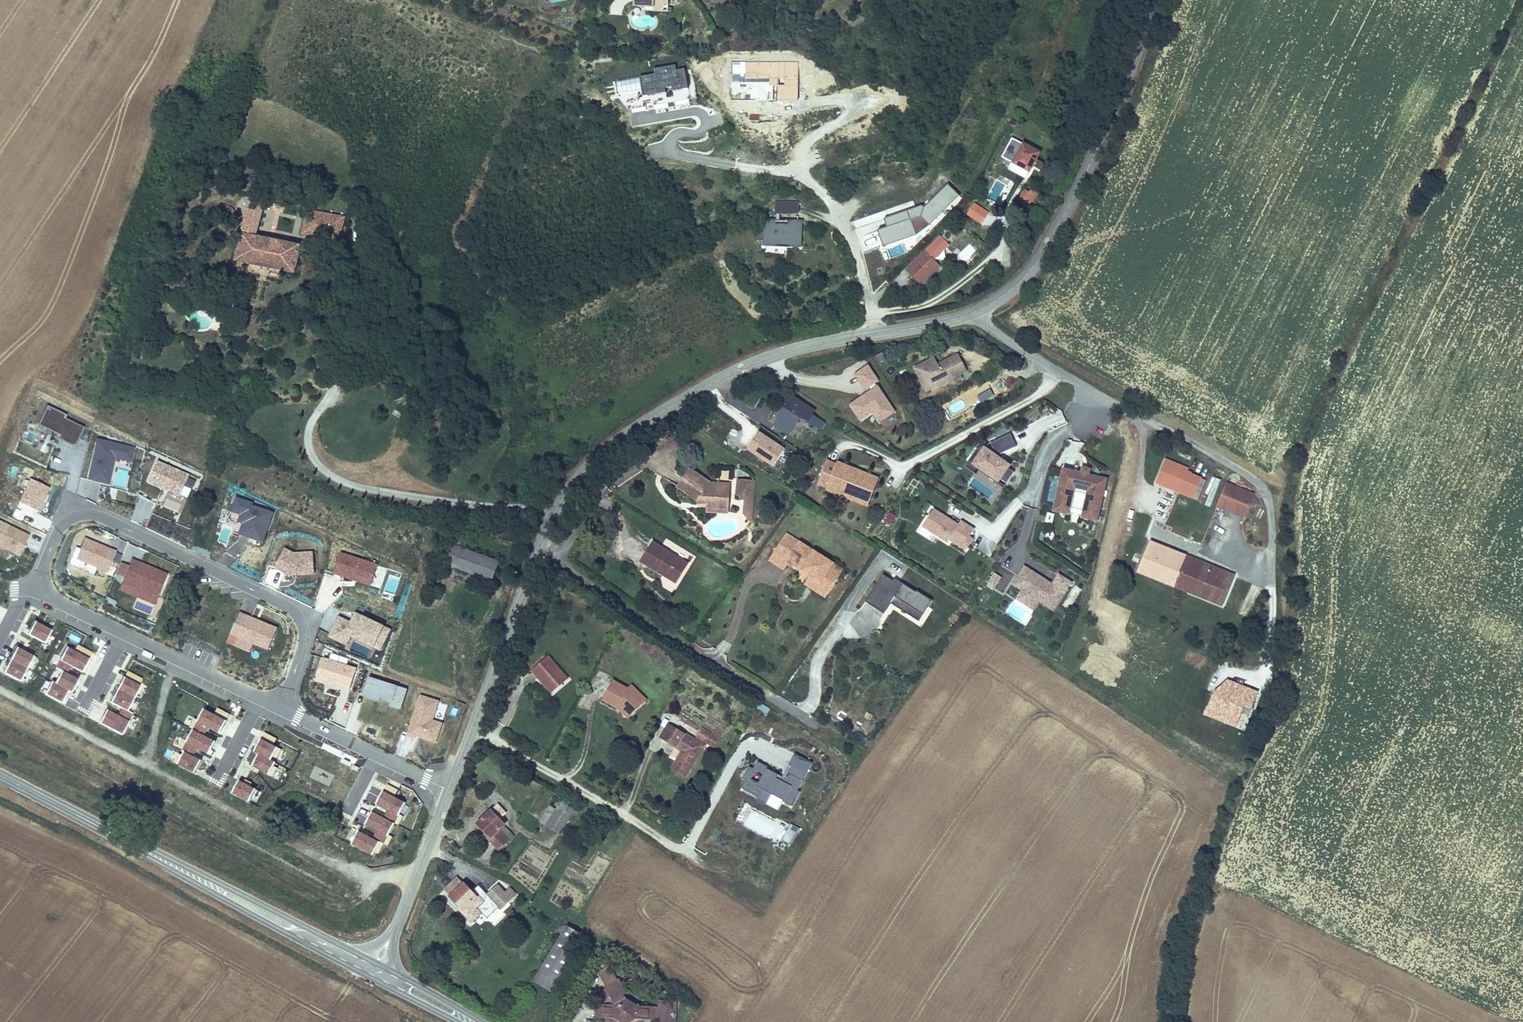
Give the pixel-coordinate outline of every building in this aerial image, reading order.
[(643,4),(640,7),(640,12),(659,13),(659,8),(657,8),(657,5),(643,4)] [(644,98),(653,97),(655,110),(668,107),(665,92),(673,91),(676,106),(689,104),(687,91),(688,90),(684,70),(676,71),(675,66),(654,70),(655,75),(636,79),(637,88),(617,92),(618,99),(624,106),(631,105),(633,114),(646,111),(644,98)] [(1011,162),(1029,172),(1040,151),(1022,141),(1011,162)] [(1029,209),(1040,193),(1031,188),(1029,192),(1024,189),(1017,200),(1029,209)] [(254,234),(262,199),(245,195),(233,259),(292,271),(297,245),(254,234)] [(798,213),(798,201),(774,201),(774,213),(798,213)] [(304,208),(300,232),(337,237),(341,215),(304,208)] [(763,245),(801,246),(802,219),(763,218),(763,245)] [(920,285),(940,266),(924,250),(904,269),(920,285)] [(167,287),(169,290),(180,281),(172,271),(164,277),(169,284),(167,287)] [(180,281),(169,290),(173,295),(184,286),(180,281)] [(925,391),(967,371),(958,353),(937,363),(934,355),(912,366),(925,391)] [(865,390),(879,380),(868,364),(854,373),(865,390)] [(896,411),(877,384),(849,403),(860,420),(871,413),(878,423),(896,411)] [(792,393),(773,423),(789,433),(799,417),(807,422),(815,409),(792,393)] [(68,446),(78,426),(59,416),(61,413),(41,403),(33,421),(51,430),(48,436),(68,446)] [(803,442),(808,432),(803,430),(798,439),(803,442)] [(757,433),(745,452),(773,469),(785,449),(757,433)] [(1010,465),(998,456),(1001,452),(1002,453),(1017,446),(1011,433),(992,442),(994,447),(991,452),(984,446),(977,449),(970,460),(982,469),(989,474),(994,473),(1001,478),(1008,483),(1015,472),(1009,467),(1010,465)] [(103,477),(108,455),(116,456),(115,458),(124,460),(127,446),(91,438),(81,478),(96,481),(98,476),(103,477)] [(1186,471),(1188,467),(1166,458),(1155,482),(1193,498),(1201,477),(1186,471)] [(817,482),(825,486),(828,480),(850,488),(846,497),(866,505),(877,477),(836,460),(835,463),(826,459),(817,482)] [(186,485),(190,477),(150,460),(142,480),(174,494),(179,483),(186,485)] [(982,469),(970,460),(966,466),(978,475),(982,469)] [(697,504),(706,504),(705,513),(728,513),(729,482),(710,481),(689,467),(676,486),(697,501),(697,504)] [(1099,513),(1107,480),(1089,475),(1083,474),(1065,470),(1059,494),(1073,497),(1074,491),(1089,494),(1085,510),(1099,513)] [(720,471),(720,479),(729,479),(729,471),(720,471)] [(31,510),(43,486),(24,477),(12,500),(31,510)] [(743,497),(753,498),(754,480),(737,479),(736,492),(740,496),(743,497)] [(828,480),(825,486),(824,488),(846,497),(850,488),(828,480)] [(1243,518),(1253,492),(1226,481),(1216,507),(1243,518)] [(1069,513),(1073,497),(1059,494),(1055,510),(1069,513)] [(256,541),(266,512),(245,505),(246,500),(231,495),(225,510),(234,513),(232,521),(237,522),(233,533),(256,541)] [(140,497),(130,518),(145,524),(154,503),(140,497)] [(752,519),(753,498),(743,497),(742,514),(749,520),(752,519)] [(1004,510),(1008,501),(1000,497),(996,506),(1004,510)] [(970,536),(975,529),(962,520),(959,524),(948,517),(946,519),(943,516),(944,514),(934,508),(923,525),(948,541),(950,539),(967,549),(972,542),(968,539),(970,536)] [(1097,520),(1099,513),(1085,510),(1083,517),(1097,520)] [(893,526),(897,516),(888,512),(883,521),(893,526)] [(22,534),(0,523),(0,547),(13,554),(22,534)] [(455,573),(489,585),(498,561),(462,548),(466,539),(454,534),(439,576),(452,581),(455,573)] [(810,574),(804,583),(825,597),(843,569),(833,563),(828,571),(818,565),(823,557),(788,534),(776,552),(790,561),(810,574)] [(109,550),(77,537),(69,557),(78,560),(75,566),(83,570),(86,564),(101,570),(105,560),(111,562),(115,553),(109,551),(109,550)] [(640,560),(657,570),(659,567),(677,578),(687,562),(652,541),(640,560)] [(1179,575),(1186,555),(1150,542),(1141,565),(1164,573),(1161,581),(1182,589),(1186,578),(1179,575)] [(307,573),(306,552),(287,553),(277,548),(268,567),(283,575),(307,573)] [(790,561),(776,552),(771,561),(784,569),(790,561)] [(363,585),(370,565),(333,553),(326,573),(363,585)] [(1235,573),(1186,555),(1179,575),(1186,578),(1182,589),(1214,600),(1222,579),(1232,583),(1235,573)] [(833,563),(823,557),(818,565),(828,571),(833,563)] [(147,603),(160,573),(124,558),(112,588),(147,603)] [(1164,573),(1141,565),(1138,572),(1161,581),(1164,573)] [(1054,610),(1072,582),(1059,574),(1053,584),(1025,566),(1014,584),(1022,590),(1039,600),(1054,610)] [(659,567),(657,570),(675,581),(677,578),(659,567)] [(995,587),(1002,576),(995,572),(988,582),(995,587)] [(372,587),(380,589),(383,575),(375,573),(372,587)] [(931,602),(928,600),(929,598),(916,589),(915,591),(896,578),(894,581),(882,573),(864,600),(884,613),(891,602),(919,621),(931,602)] [(1224,604),(1232,583),(1222,579),(1214,600),(1224,604)] [(1072,583),(1061,607),(1070,611),(1081,587),(1072,583)] [(1039,600),(1022,590),(1017,598),(1034,609),(1039,600)] [(921,626),(932,610),(929,607),(917,624),(921,626)] [(232,612),(219,642),(240,651),(244,641),(261,649),(270,628),(232,612)] [(366,646),(375,627),(348,613),(343,623),(331,617),(322,636),(339,644),(343,635),(366,646)] [(53,630),(36,622),(30,634),(46,643),(53,630)] [(372,650),(382,630),(375,627),(366,646),(372,650)] [(35,655),(19,646),(5,671),(22,680),(35,655)] [(81,678),(70,673),(74,665),(85,671),(92,658),(70,646),(58,667),(64,670),(58,682),(54,680),(48,693),(64,701),(71,689),(74,691),(81,678)] [(530,668),(541,683),(549,693),(568,678),(549,654),(530,668)] [(342,689),(349,668),(315,658),(308,679),(342,689)] [(111,701),(122,707),(118,715),(107,709),(100,721),(122,733),(133,712),(128,709),(141,685),(124,676),(111,701)] [(398,690),(362,678),(356,696),(371,701),(373,697),(384,701),(383,706),(392,709),(398,690)] [(1205,714),(1236,726),(1245,705),(1252,708),(1259,692),(1227,679),(1213,693),(1205,714)] [(634,694),(637,691),(630,684),(626,687),(612,680),(602,698),(616,706),(621,702),(633,714),(643,704),(634,694)] [(549,693),(541,683),(535,687),(543,697),(549,693)] [(646,700),(637,691),(634,694),(643,704),(646,700)] [(424,721),(430,702),(413,696),(400,736),(407,738),(408,736),(428,742),(434,724),(424,721)] [(621,702),(616,706),(628,718),(633,714),(621,702)] [(203,736),(207,728),(219,734),(226,721),(203,709),(181,751),(184,752),(177,765),(194,774),(200,761),(192,757),(197,749),(208,755),(214,742),(203,736)] [(681,749),(674,761),(689,770),(704,743),(667,722),(659,736),(681,749)] [(714,747),(719,739),(699,728),(695,736),(714,747)] [(252,751),(257,753),(251,765),(267,774),(274,761),(270,759),(276,747),(259,738),(252,751)] [(798,785),(803,775),(786,765),(781,774),(778,772),(780,768),(768,762),(769,760),(759,755),(755,762),(750,759),(743,772),(747,773),(742,781),(759,790),(757,792),(767,798),(772,788),(783,794),(783,795),(792,801),(800,786),(798,785)] [(689,770),(674,761),(671,767),(686,775),(689,770)] [(231,793),(248,802),(254,789),(237,780),(231,793)] [(383,845),(405,804),(382,792),(375,805),(387,811),(383,818),(371,812),(365,825),(376,831),(372,838),(358,831),(351,844),(372,855),(379,843),(383,845)] [(559,834),(574,809),(560,800),(545,826),(559,834)] [(508,835),(511,831),(490,809),(477,824),(485,833),(484,834),(501,850),(512,839),(508,835)] [(771,838),(777,827),(748,812),(742,823),(771,838)] [(791,845),(797,832),(788,828),(781,841),(791,845)] [(487,919),(499,907),(501,909),(517,894),(509,887),(505,891),(497,883),(487,893),(478,885),(472,890),(463,880),(447,895),(457,906),(456,907),(472,924),(482,914),(487,919)] [(584,937),(565,926),(531,981),(550,992),(584,937)] [(610,999),(605,1007),(613,1007),(627,999),(617,984),(606,990),(610,999)] [(605,1007),(597,1007),(597,1021),(608,1021),(617,1021),(637,1021),(639,1021),(646,1021),(654,1021),(655,1020),(659,1021),(675,1021),(675,1007),(660,1006),(660,1008),(656,1008),(656,1007),(640,1007),(627,999),(613,1007),(605,1007)]
